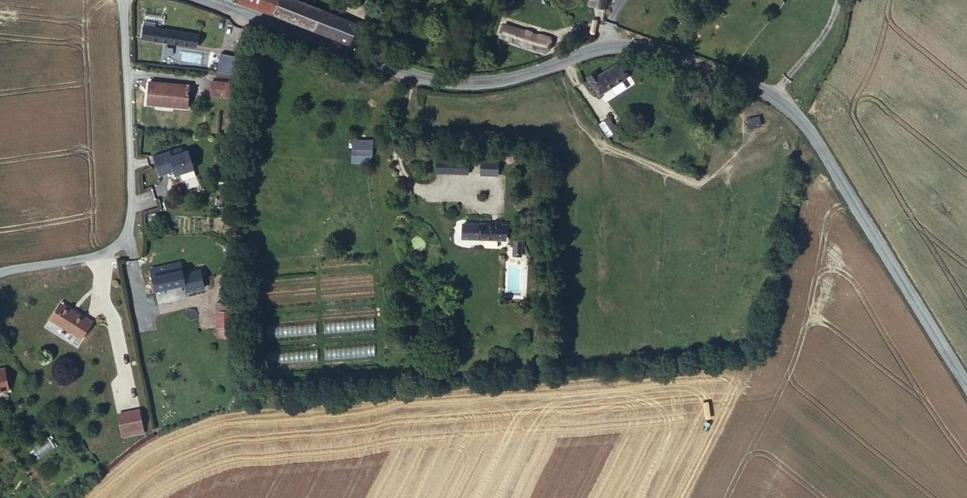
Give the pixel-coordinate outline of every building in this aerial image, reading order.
[(274,14),(275,13),(279,0),(239,0),(274,14)] [(275,13),(351,43),(359,23),(302,0),(279,0),(275,13)] [(549,37),(504,23),(500,36),(545,50),(549,37)] [(193,37),(140,29),(138,40),(191,48),(193,37)] [(219,53),(217,72),(232,74),(234,55),(219,53)] [(596,95),(623,79),(612,64),(593,75),(591,70),(583,75),(596,95)] [(203,97),(218,98),(219,83),(204,82),(203,97)] [(139,108),(177,111),(179,90),(140,87),(139,108)] [(606,136),(618,130),(610,116),(599,122),(606,136)] [(748,127),(762,125),(761,116),(747,118),(748,127)] [(348,138),(347,147),(368,148),(368,138),(348,138)] [(179,147),(167,152),(169,157),(181,152),(179,147)] [(169,157),(167,152),(151,158),(158,177),(172,172),(174,176),(179,173),(182,180),(185,181),(197,177),(194,170),(195,169),(187,149),(181,152),(169,157)] [(440,152),(441,159),(464,160),(464,153),(440,152)] [(464,160),(441,159),(433,159),(433,172),(464,173),(464,160)] [(480,167),(480,175),(498,175),(498,167),(480,167)] [(457,238),(500,240),(501,224),(458,223),(457,238)] [(165,266),(148,269),(152,290),(182,284),(179,270),(166,273),(165,266)] [(227,335),(226,294),(215,295),(215,335),(227,335)] [(46,315),(50,318),(61,300),(57,297),(46,315)] [(61,300),(50,318),(78,334),(89,317),(61,300)] [(129,433),(142,430),(141,425),(146,424),(142,407),(120,412),(124,429),(129,428),(129,433)]
